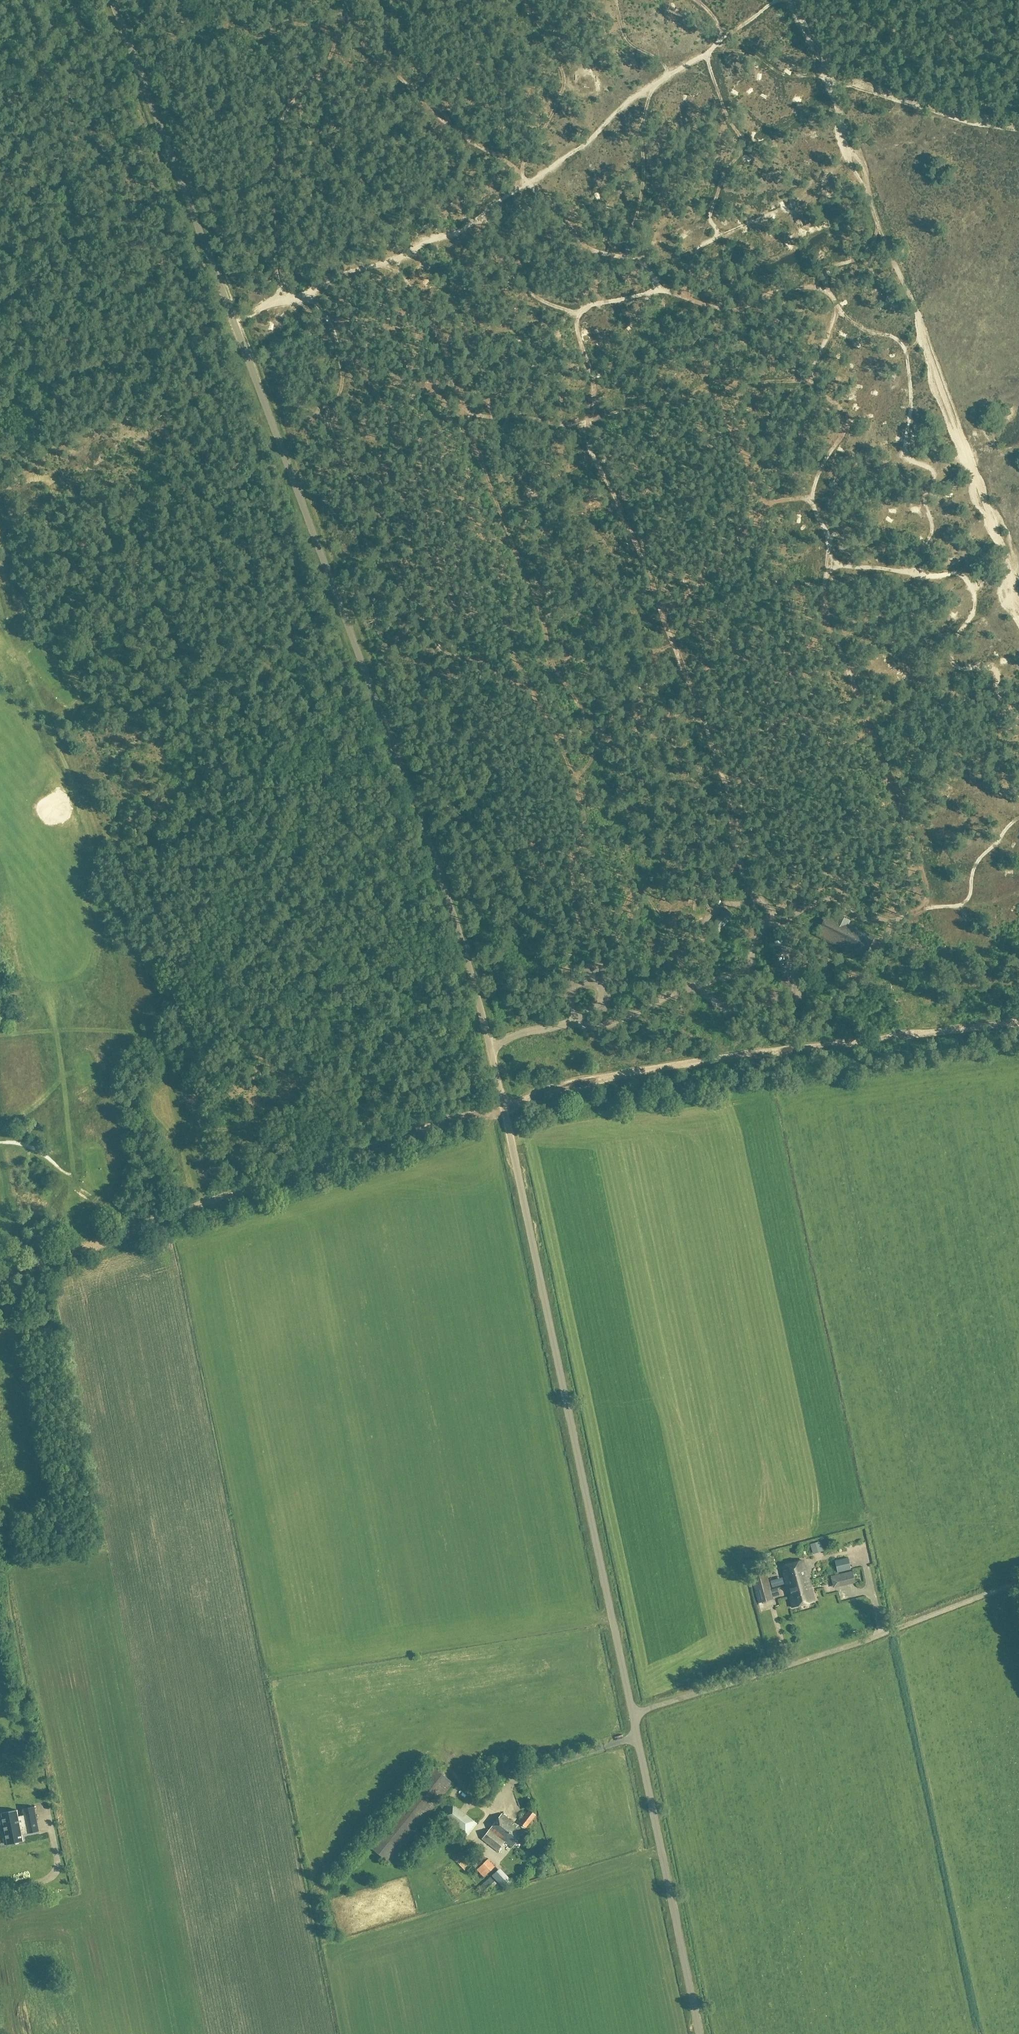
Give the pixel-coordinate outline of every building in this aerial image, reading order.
[(725,909),(714,923),(722,929),(733,915),(725,909)] [(828,916),(818,935),(863,958),(872,938),(846,925),(848,921),(839,916),(837,920),(828,916)] [(848,1558),(835,1561),(838,1573),(852,1570),(848,1558)] [(795,1584),(795,1583),(809,1580),(805,1566),(804,1566),(803,1560),(782,1566),(784,1574),(783,1574),(786,1586),(795,1584)] [(759,1603),(773,1599),(765,1570),(751,1574),(759,1603)] [(837,1575),(840,1587),(855,1583),(853,1571),(837,1575)] [(815,1602),(809,1580),(795,1583),(795,1584),(786,1586),(788,1591),(790,1591),(791,1597),(789,1597),(792,1608),(815,1602)] [(776,1598),(786,1598),(786,1589),(776,1589),(776,1598)] [(437,1818),(441,1821),(443,1819),(448,1823),(447,1825),(465,1839),(477,1824),(450,1802),(437,1818)] [(21,1832),(27,1830),(28,1834),(39,1832),(34,1807),(23,1809),(24,1815),(18,1816),(17,1810),(1,1813),(7,1845),(23,1842),(21,1832)] [(526,1827),(536,1816),(529,1810),(519,1823),(526,1827)] [(502,1814),(482,1839),(498,1851),(505,1842),(512,1848),(525,1832),(502,1814)] [(476,1869),(486,1859),(479,1850),(468,1860),(476,1869)] [(490,1877),(480,1887),(486,1894),(497,1884),(490,1877)]
